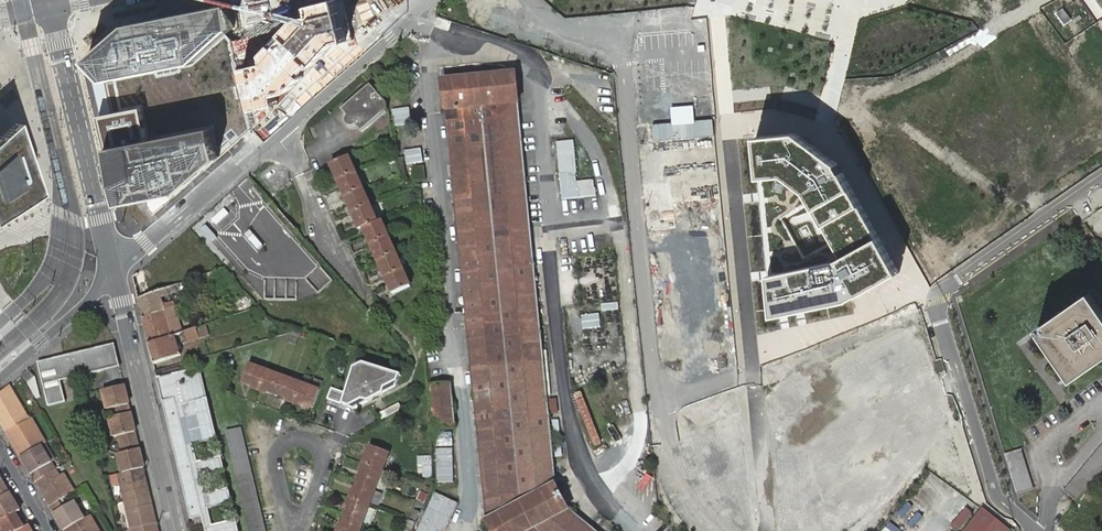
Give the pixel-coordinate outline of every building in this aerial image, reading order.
[(93,86),(201,60),(227,35),(249,14),(246,0),(128,24),(87,60),(93,86)] [(308,5),(264,54),(266,61),(244,66),(253,111),(280,106),(278,96),(290,93),(335,45),(353,40),(344,0),(329,0),(308,5)] [(1012,16),(992,0),(965,0),(1001,30),(1012,16)] [(784,4),(728,6),(728,23),(758,22),(758,36),(813,35),(813,12),(784,12),(784,4)] [(469,6),(469,20),(481,20),(481,7),(469,6)] [(201,60),(93,86),(102,115),(147,104),(156,139),(214,126),(221,157),(250,132),(246,114),(253,111),(244,66),(238,66),(233,40),(227,35),(201,60)] [(411,55),(418,49),(412,43),(405,48),(411,55)] [(381,86),(368,72),(363,76),(370,85),(375,91),(381,86)] [(446,110),(447,110),(481,107),(517,103),(519,103),(516,73),(443,81),(446,110)] [(386,103),(375,91),(370,85),(368,87),(342,110),(347,116),(346,118),(345,119),(345,121),(346,123),(347,125),(348,127),(350,127),(352,127),(354,127),(356,126),(362,132),(384,112),(387,110),(386,103)] [(481,107),(521,500),(555,483),(517,103),(481,107)] [(147,104),(102,115),(110,150),(156,139),(147,104)] [(447,110),(486,519),(521,500),(481,107),(447,110)] [(410,108),(392,110),(394,127),(412,124),(410,108)] [(13,123),(0,135),(0,219),(37,194),(13,123)] [(156,139),(110,150),(122,202),(138,199),(187,187),(221,157),(214,126),(156,139)] [(798,132),(756,136),(760,172),(786,168),(811,189),(850,258),(837,266),(770,278),(774,317),(851,300),(899,273),(838,163),(798,132)] [(573,141),(557,143),(562,200),(578,198),(573,141)] [(421,149),(405,152),(407,165),(423,162),(421,149)] [(337,180),(355,172),(355,171),(348,155),(330,163),(337,180)] [(400,179),(408,182),(404,159),(396,160),(399,174),(400,179)] [(413,168),(415,181),(425,180),(424,167),(413,168)] [(786,168),(760,172),(770,278),(837,266),(850,258),(811,189),(786,168)] [(345,197),(363,189),(362,188),(355,172),(337,180),(345,197)] [(352,213),(370,205),(363,189),(345,197),(352,213)] [(360,230),(377,222),(377,221),(370,205),(352,213),(360,230)] [(370,245),(388,237),(388,236),(381,221),(363,229),(370,245)] [(378,262),(396,254),(395,253),(388,237),(370,245),(378,262)] [(385,279),(403,271),(403,270),(396,254),(378,262),(385,279)] [(392,295),(410,287),(410,286),(403,271),(385,279),(392,295)] [(138,299),(143,318),(168,309),(173,307),(172,304),(164,307),(161,298),(169,295),(181,290),(179,284),(178,285),(166,289),(138,299)] [(248,292),(230,299),(236,313),(253,307),(248,292)] [(1042,330),(1054,347),(1061,359),(1073,376),(1101,356),(1101,316),(1089,297),(1042,330)] [(143,318),(149,345),(175,336),(183,333),(175,307),(173,307),(168,309),(143,318)] [(598,313),(581,314),(581,328),(599,327),(598,313)] [(210,336),(207,325),(197,328),(184,333),(187,343),(210,336)] [(302,330),(291,333),(288,342),(296,345),(302,330)] [(443,332),(431,333),(432,344),(444,344),(443,332)] [(154,365),(156,372),(185,364),(182,355),(175,336),(149,345),(154,365)] [(120,366),(115,344),(38,362),(49,406),(66,402),(60,381),(120,366)] [(385,388),(398,382),(400,376),(362,363),(353,368),(345,393),(331,388),(326,399),(341,405),(350,406),(363,400),(368,402),(383,394),(385,388)] [(252,387),(260,390),(267,371),(249,364),(243,382),(252,386),(252,387)] [(156,376),(188,518),(199,515),(203,530),(236,530),(233,519),(209,525),(205,508),(229,502),(226,487),(201,493),(198,480),(199,480),(191,445),(214,439),(197,366),(156,376)] [(267,371),(260,390),(269,394),(269,392),(278,395),(284,377),(267,371)] [(284,377),(278,395),(287,398),(286,400),(295,403),(302,384),(284,377)] [(28,384),(36,399),(40,398),(36,378),(28,384)] [(302,384),(295,403),(304,406),(304,405),(313,408),(320,390),(302,384)] [(432,386),(436,430),(454,428),(450,384),(432,386)] [(6,433),(30,419),(10,386),(0,395),(0,422),(6,433)] [(131,413),(125,386),(103,391),(108,410),(112,409),(114,418),(131,413)] [(763,398),(759,404),(779,418),(783,411),(763,398)] [(382,419),(401,409),(399,404),(380,414),(382,419)] [(138,441),(131,413),(114,418),(110,419),(114,438),(119,437),(121,445),(138,441)] [(6,433),(21,458),(42,445),(44,444),(39,434),(41,433),(32,418),(30,419),(6,433)] [(226,432),(228,439),(242,436),(241,428),(226,432)] [(434,432),(434,446),(451,446),(451,432),(434,432)] [(230,447),(244,443),(242,436),(228,439),(230,447)] [(144,469),(138,441),(121,445),(123,454),(119,455),(123,474),(144,469)] [(42,445),(52,462),(56,459),(46,443),(44,444),(42,445)] [(232,454),(246,451),(244,443),(230,447),(232,454)] [(21,458),(35,482),(56,470),(52,462),(42,445),(21,458)] [(1077,502),(1101,472),(1101,445),(1064,491),(1077,502)] [(364,463),(383,470),(389,453),(371,446),(368,455),(367,455),(364,463)] [(452,447),(435,447),(434,481),(452,482),(452,447)] [(1005,455),(1017,495),(1034,490),(1022,450),(1005,455)] [(233,461),(248,458),(246,451),(232,454),(233,461)] [(432,456),(417,457),(418,474),(423,474),(423,478),(432,477),(432,456)] [(233,461),(235,468),(249,465),(248,458),(233,461)] [(359,481),(376,488),(383,470),(364,463),(360,472),(362,473),(359,481)] [(235,468),(237,476),(251,472),(249,465),(235,468)] [(35,482),(49,507),(59,501),(75,491),(69,479),(67,480),(63,474),(61,476),(57,469),(56,470),(35,482)] [(118,475),(124,503),(151,496),(144,469),(123,474),(118,475)] [(239,483),(253,480),(251,472),(237,476),(239,483)] [(9,492),(0,476),(0,497),(4,495),(9,492)] [(240,490),(254,487),(253,480),(239,483),(240,490)] [(351,498),(370,505),(376,488),(359,481),(356,490),(354,490),(351,498)] [(484,520),(490,530),(534,530),(536,530),(570,512),(571,512),(555,482),(555,483),(521,500),(486,519),(484,520)] [(242,498),(256,494),(254,487),(240,490),(242,498)] [(414,530),(443,530),(456,501),(432,491),(414,530)] [(15,513),(20,511),(9,492),(4,495),(0,497),(0,523),(15,513)] [(258,501),(256,494),(242,498),(244,505),(258,501)] [(124,503),(131,530),(157,524),(151,496),(124,503)] [(346,516),(363,523),(370,505),(351,498),(348,507),(349,507),(346,516)] [(64,530),(85,519),(74,501),(64,508),(59,501),(49,507),(64,530)] [(260,509),(258,501),(244,505),(245,512),(260,509)] [(417,503),(410,519),(417,522),(425,506),(417,503)] [(1009,530),(981,508),(981,509),(962,530),(1009,530)] [(261,516),(260,509),(245,512),(247,519),(261,516)] [(538,530),(594,530),(570,512),(536,530),(538,530)] [(24,528),(15,513),(0,523),(0,525),(3,530),(19,530),(24,528)] [(99,530),(90,515),(85,519),(64,530),(98,530),(99,530)] [(263,523),(261,516),(247,519),(249,526),(263,523)] [(363,523),(346,516),(342,525),(341,525),(338,530),(360,530),(363,523)] [(413,522),(404,518),(398,530),(409,530),(413,522)]
